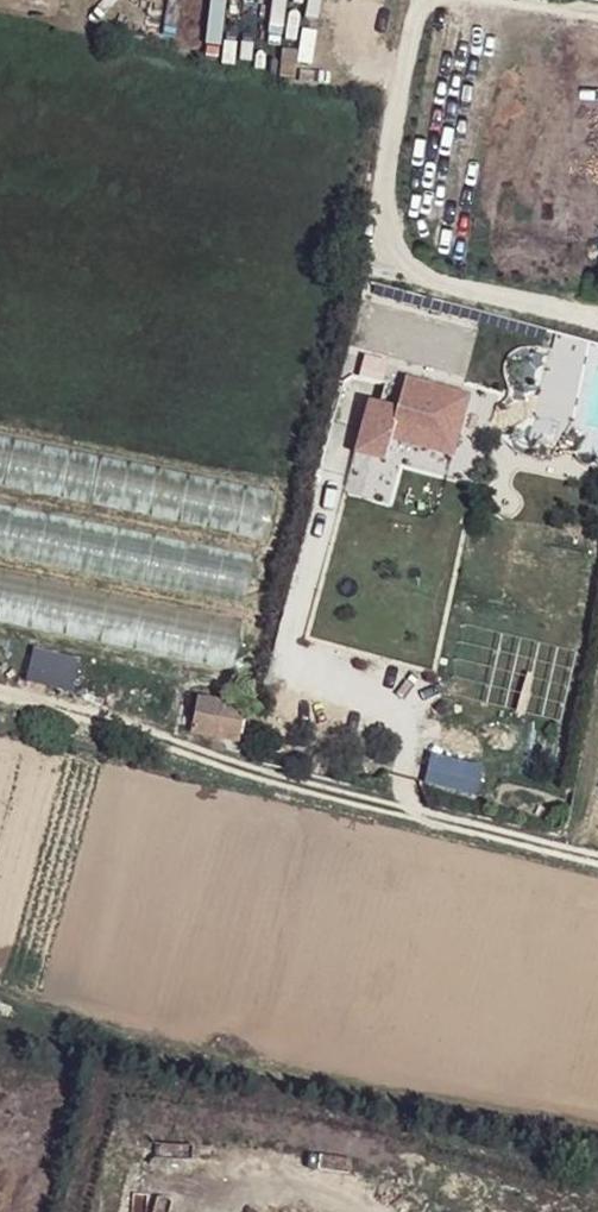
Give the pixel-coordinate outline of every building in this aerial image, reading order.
[(384,461),(389,441),(454,457),(470,391),(404,375),(396,404),(366,397),(352,453),(384,461)] [(269,526),(276,481),(0,443),(0,489),(269,526)] [(255,551),(0,505),(0,552),(247,597),(255,551)] [(235,656),(242,608),(0,574),(0,623),(235,656)] [(9,639),(0,637),(0,673),(2,673),(9,639)] [(75,691),(80,654),(30,646),(24,684),(75,691)] [(251,708),(199,699),(191,734),(241,746),(251,708)]
